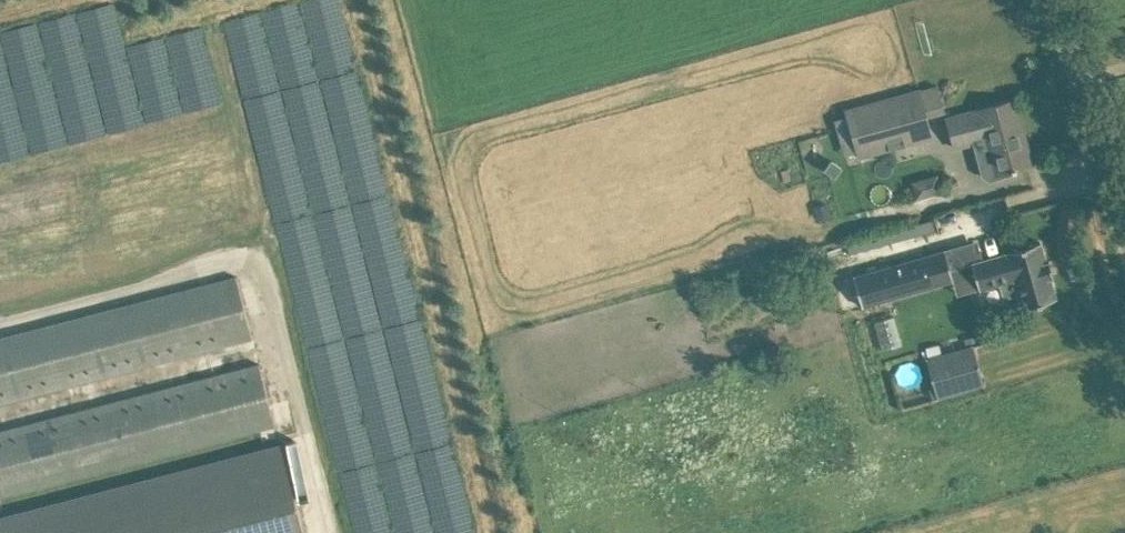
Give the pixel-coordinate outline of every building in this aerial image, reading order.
[(920,89),(845,109),(847,116),(857,152),(858,157),(933,136),(927,117),(945,112),(937,85),(920,90),(920,89)] [(1013,99),(947,118),(955,146),(973,141),(987,137),(991,152),(978,156),(983,174),(990,178),(1014,172),(1013,167),(1027,163),(1020,136),(1023,135),(1013,99)] [(853,162),(830,169),(843,214),(867,207),(853,162)] [(1045,260),(1040,241),(972,259),(981,289),(999,284),(1003,297),(1016,293),(1021,308),(1056,297),(1049,276),(1053,275),(1049,259),(1045,260)] [(862,304),(953,278),(945,249),(853,275),(862,304)] [(252,337),(236,275),(0,337),(0,402),(252,337)] [(936,397),(984,384),(973,345),(925,358),(936,397)] [(275,424),(259,363),(0,430),(0,495),(275,424)] [(281,442),(0,514),(0,532),(304,532),(281,442)]
